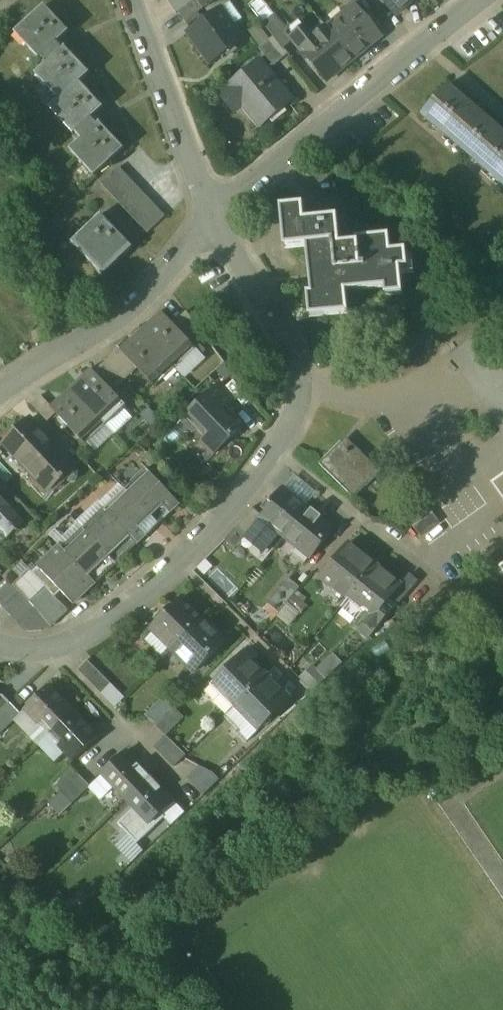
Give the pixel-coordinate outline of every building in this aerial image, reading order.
[(169,1),(176,13),(179,10),(192,0),(170,0),(169,1)] [(179,10),(187,21),(203,8),(198,0),(192,0),(179,10)] [(249,7),(263,25),(275,15),(263,0),(257,0),(249,7)] [(396,15),(412,0),(383,0),(396,15)] [(355,4),(343,14),(346,18),(334,28),(330,24),(328,26),(354,58),(381,35),(355,4)] [(68,34),(45,7),(14,34),(38,61),(40,59),(56,44),(68,34)] [(241,41),(218,9),(187,30),(199,48),(203,45),(214,60),(241,41)] [(286,27),(275,15),(263,25),(273,38),(283,50),(294,41),(290,37),(286,27)] [(354,58),(328,26),(314,37),(304,25),(290,37),(294,41),(327,81),(354,58)] [(283,50),(273,38),(260,49),(275,67),(288,55),(283,50)] [(56,44),(40,59),(46,66),(62,51),(56,44)] [(58,102),(80,83),(89,76),(66,48),(62,51),(46,66),(35,76),(58,102)] [(267,71),(260,62),(227,89),(228,90),(221,96),(234,111),(247,100),(265,122),(282,108),(283,109),(287,105),(286,104),(291,100),(267,71)] [(80,83),(58,102),(49,109),(74,137),(76,135),(92,121),(103,111),(80,83)] [(502,139),(502,133),(448,87),(424,114),(481,164),(502,139)] [(92,121),(76,135),(81,142),(97,127),(92,121)] [(81,142),(71,151),(94,177),(123,150),(100,125),(97,127),(81,142)] [(481,164),(502,183),(502,139),(481,164)] [(163,218),(119,171),(121,170),(119,168),(101,184),(147,234),(165,218),(164,217),(163,218)] [(356,246),(341,247),(339,220),(305,223),(304,208),(281,210),(285,250),(306,248),(310,295),(307,295),(309,318),(349,314),(347,294),(385,290),(386,297),(403,296),(401,270),(407,270),(406,253),(390,254),(389,238),(356,241),(356,246)] [(132,248),(102,216),(72,244),(103,276),(132,248)] [(187,313),(173,325),(189,342),(201,331),(187,313)] [(173,325),(164,316),(144,335),(175,369),(196,349),(189,342),(173,325)] [(175,369),(144,335),(124,354),(129,359),(137,368),(155,387),(175,369)] [(116,352),(107,361),(125,380),(137,368),(129,359),(125,362),(116,352)] [(125,380),(107,361),(94,373),(109,388),(112,385),(115,389),(125,380)] [(109,388),(94,373),(75,391),(106,425),(126,406),(109,388)] [(219,386),(189,414),(209,435),(202,442),(215,455),(243,429),(226,410),(234,402),(219,386)] [(106,425),(75,391),(55,410),(54,411),(57,413),(86,444),(106,425)] [(48,438),(31,420),(31,419),(6,442),(50,490),(60,481),(61,482),(66,478),(65,477),(75,467),(53,443),(57,439),(52,434),(50,436),(48,438)] [(385,470),(347,430),(317,459),(355,498),(385,470)] [(188,495),(161,466),(152,474),(179,503),(188,495)] [(128,497),(155,527),(180,504),(179,503),(152,474),(128,497)] [(502,499),(502,476),(492,483),(502,499)] [(283,489),(269,505),(271,506),(262,517),(285,536),(305,511),(291,500),(292,498),(283,491),(284,489),(283,489)] [(443,520),(419,492),(401,507),(425,535),(443,520)] [(4,503),(6,506),(8,504),(0,495),(0,507),(4,503)] [(109,514),(128,535),(137,544),(155,527),(128,497),(109,514)] [(128,535),(109,514),(107,511),(84,531),(111,560),(123,550),(118,545),(128,535)] [(318,521),(305,511),(285,536),(311,556),(310,558),(311,559),(334,530),(333,529),(332,530),(319,519),(318,521)] [(60,554),(89,588),(115,565),(111,560),(84,531),(60,554)] [(349,545),(322,578),(334,588),(339,583),(351,593),(374,565),(349,545)] [(89,588),(60,554),(57,551),(33,573),(56,598),(62,592),(73,605),(89,588)] [(402,588),(374,565),(351,593),(379,617),(402,588)] [(33,573),(30,571),(14,587),(35,608),(50,624),(66,609),(56,598),(33,573)] [(280,612),(302,587),(291,578),(269,602),(280,612)] [(10,582),(0,591),(0,606),(18,625),(35,608),(14,587),(10,582)] [(300,594),(280,612),(291,623),(310,604),(300,594)] [(182,599),(153,629),(174,650),(203,621),(182,599)] [(203,621),(174,650),(196,672),(225,643),(223,641),(203,621)] [(245,653),(216,681),(226,690),(221,694),(234,707),(238,703),(266,675),(245,653)] [(113,685),(89,662),(79,671),(103,695),(113,685)] [(266,675),(238,703),(263,727),(291,700),(266,675)] [(74,713),(51,688),(27,710),(41,725),(43,723),(53,733),(74,713)] [(11,703),(0,692),(0,713),(11,703)] [(146,715),(169,735),(186,716),(163,696),(146,715)] [(11,703),(0,713),(0,735),(22,715),(11,703)] [(97,738),(74,713),(53,733),(62,743),(60,745),(74,760),(97,738)] [(176,766),(188,754),(168,735),(157,747),(176,766)] [(151,777),(128,752),(104,774),(127,799),(151,777)] [(200,763),(189,780),(208,792),(219,776),(200,763)] [(79,776),(70,767),(54,782),(62,792),(79,776)] [(175,802),(151,777),(127,799),(152,825),(175,802)]
